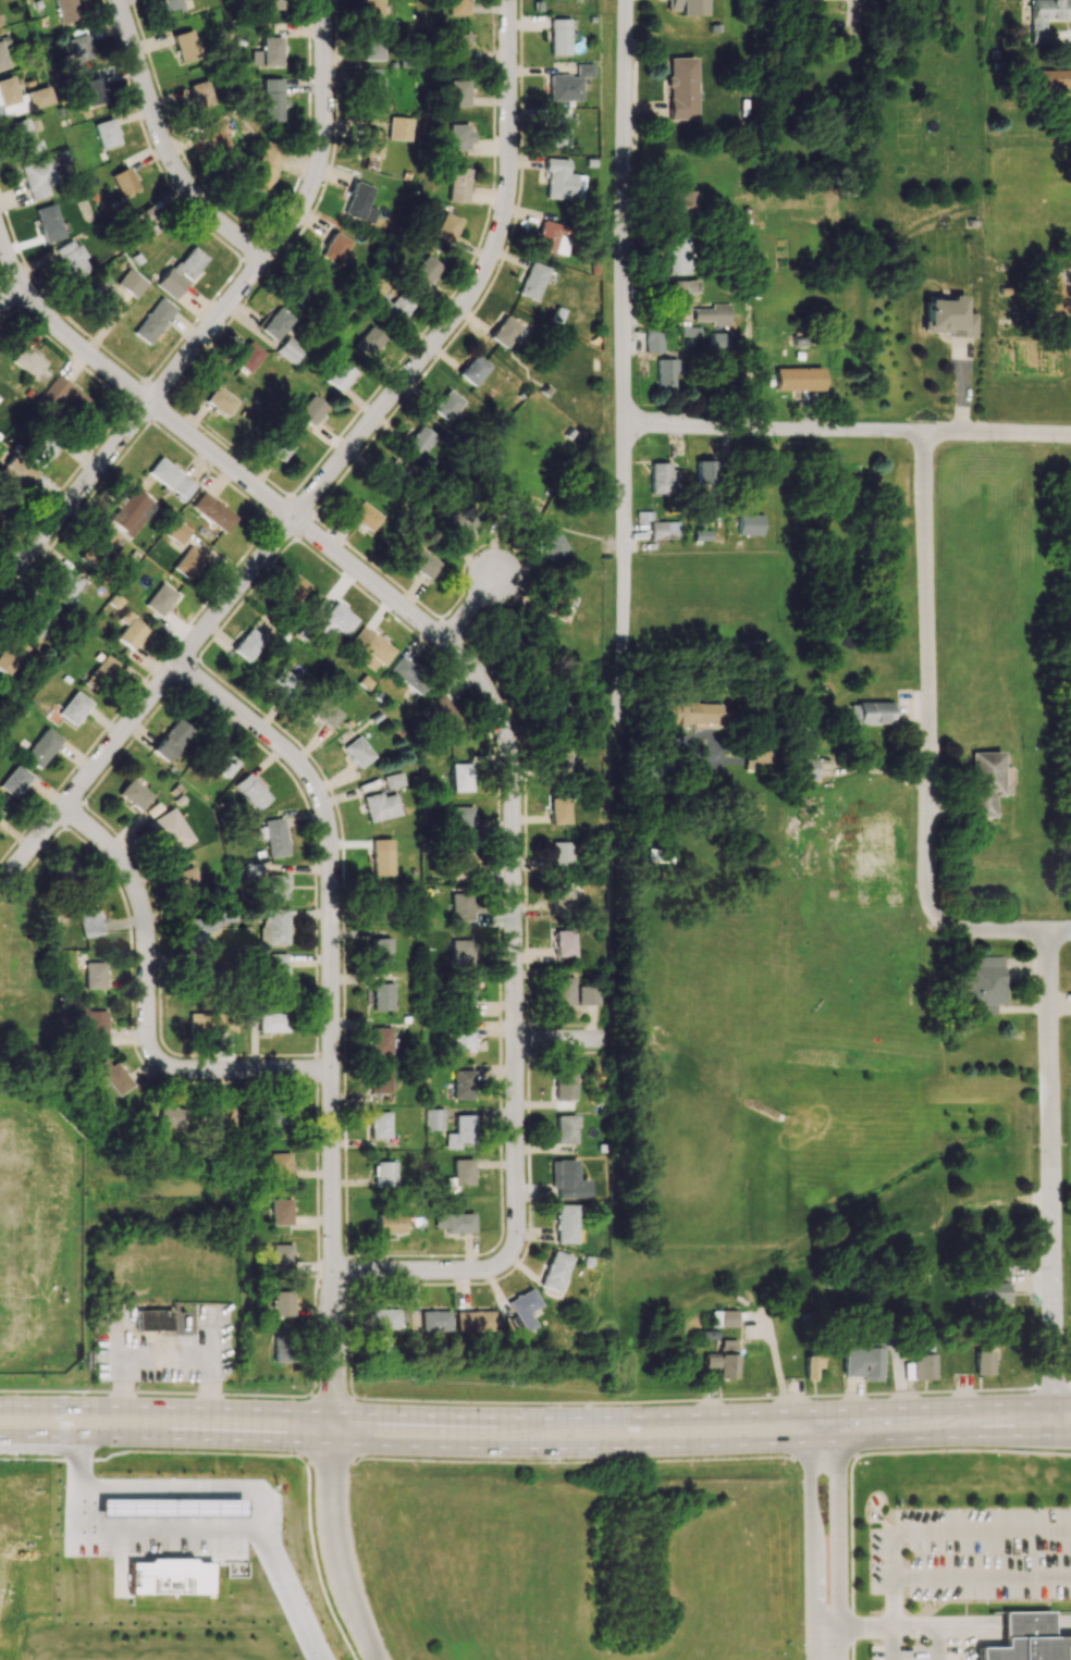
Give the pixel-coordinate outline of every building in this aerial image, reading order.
[(81,18),(75,0),(54,0),(61,24),(81,18)] [(165,12),(183,6),(181,0),(161,0),(165,12)] [(263,9),(283,9),(282,0),(262,0),(263,9)] [(383,14),(382,0),(362,0),(363,15),(383,14)] [(465,0),(446,0),(447,15),(466,14),(465,0)] [(669,15),(701,14),(701,0),(668,0),(669,15)] [(1030,45),(1046,44),(1046,18),(1067,18),(1067,0),(1030,0),(1030,45)] [(551,56),(570,55),(569,18),(550,19),(551,56)] [(364,60),(384,60),(383,28),(363,29),(364,60)] [(180,62),(199,57),(191,30),(173,35),(180,62)] [(467,63),(467,34),(450,33),(450,62),(467,63)] [(68,38),(73,64),(94,60),(88,34),(68,38)] [(251,50),(251,65),(281,66),(281,37),(261,37),(261,50),(251,50)] [(667,58),(668,119),(695,119),(694,57),(667,58)] [(580,100),(580,77),(592,77),(591,63),(576,64),(576,75),(549,75),(549,101),(580,100)] [(382,67),(364,68),(365,106),(383,106),(382,67)] [(1033,70),(1034,89),(1068,88),(1068,69),(1033,70)] [(19,100),(12,77),(0,80),(0,106),(19,100)] [(281,79),(262,78),(261,119),(281,119),(281,79)] [(102,103),(102,81),(85,80),(84,103),(102,103)] [(190,84),(194,109),(215,106),(210,80),(190,84)] [(447,106),(467,106),(467,80),(447,80),(447,106)] [(31,109),(52,103),(48,86),(26,91),(31,109)] [(568,147),(568,112),(547,112),(548,147),(568,147)] [(387,140),(410,140),(411,117),(388,116),(387,140)] [(17,157),(41,150),(38,139),(33,141),(26,118),(7,123),(17,157)] [(94,123),(100,148),(119,144),(113,118),(94,123)] [(202,126),(214,159),(234,152),(222,119),(202,126)] [(445,124),(445,150),(469,150),(469,124),(445,124)] [(381,130),(363,129),(361,169),(379,170),(381,130)] [(266,195),(282,151),(264,144),(247,188),(266,195)] [(30,201),(58,192),(48,158),(20,166),(30,201)] [(546,199),(574,200),(575,174),(568,173),(569,159),(544,158),(544,171),(547,171),(546,199)] [(120,198),(139,191),(131,166),(111,173),(120,198)] [(445,201),(465,203),(469,169),(449,167),(445,201)] [(362,220),(372,187),(353,181),(343,215),(362,220)] [(663,218),(694,219),(695,191),(664,191),(663,218)] [(63,237),(52,203),(33,209),(44,243),(63,237)] [(132,216),(147,238),(163,227),(148,205),(132,216)] [(459,220),(442,212),(431,236),(448,244),(459,220)] [(558,237),(561,238),(565,226),(542,220),(535,247),(554,253),(558,237)] [(318,257),(336,267),(350,241),(332,231),(318,257)] [(686,274),(686,234),(664,234),(664,275),(686,274)] [(75,239),(52,250),(68,281),(91,269),(75,239)] [(173,268),(190,281),(207,258),(191,246),(173,268)] [(424,287),(438,269),(421,256),(407,274),(424,287)] [(538,300),(548,267),(529,261),(519,295),(538,300)] [(173,299),(187,282),(169,267),(155,284),(173,299)] [(135,298),(146,282),(127,268),(115,284),(135,298)] [(1043,315),(1066,314),(1065,272),(1042,273),(1043,315)] [(316,284),(301,276),(289,299),(305,307),(316,284)] [(666,280),(667,311),(688,310),(688,292),(698,292),(698,280),(666,280)] [(965,296),(951,295),(951,300),(926,299),(925,334),(975,335),(975,314),(964,313),(965,296)] [(149,345),(175,307),(159,296),(133,334),(149,345)] [(694,309),(694,321),(713,321),(713,326),(730,326),(730,304),(712,304),(712,308),(694,309)] [(277,341),(292,316),(275,306),(260,331),(277,341)] [(520,326),(503,315),(488,337),(504,349),(520,326)] [(366,357),(382,338),(368,326),(351,344),(366,357)] [(646,352),(663,351),(663,327),(646,328),(646,352)] [(711,352),(729,352),(730,333),(712,332),(711,352)] [(278,346),(289,362),(302,353),(291,337),(278,346)] [(232,361),(249,373),(264,352),(246,340),(232,361)] [(33,377),(43,361),(20,347),(10,363),(33,377)] [(474,387),(489,365),(472,354),(457,375),(474,387)] [(657,390),(678,390),(679,359),(658,358),(657,390)] [(342,392),(354,371),(336,360),(323,381),(342,392)] [(821,368),(776,368),(776,390),(821,390),(821,368)] [(41,393),(77,420),(91,401),(55,374),(41,393)] [(236,400),(215,386),(204,402),(225,417),(236,400)] [(430,409),(445,422),(462,402),(447,389),(430,409)] [(311,426),(326,406),(310,394),(295,414),(311,426)] [(435,438),(419,425),(404,444),(419,457),(435,438)] [(293,447),(277,433),(264,448),(280,462),(293,447)] [(56,443),(39,434),(27,458),(45,466),(56,443)] [(37,470),(10,455),(0,473),(0,478),(25,492),(37,470)] [(182,474),(159,457),(147,472),(170,490),(182,474)] [(651,493),(678,493),(678,469),(669,469),(669,463),(650,463),(651,493)] [(182,503),(195,485),(182,476),(170,494),(182,503)] [(148,498),(133,488),(125,500),(121,497),(106,521),(132,537),(147,514),(141,510),(148,498)] [(190,509),(226,531),(236,515),(200,492),(190,509)] [(348,519),(372,533),(383,516),(358,501),(348,519)] [(446,516),(455,541),(479,532),(470,507),(446,516)] [(763,514),(739,513),(738,535),(762,536),(763,514)] [(165,532),(180,545),(191,531),(176,518),(165,532)] [(679,538),(678,521),(650,522),(651,539),(679,538)] [(77,555),(92,568),(119,538),(105,525),(77,555)] [(570,551),(558,534),(544,544),(555,561),(570,551)] [(172,568),(189,580),(205,557),(187,545),(172,568)] [(440,566),(420,548),(407,562),(427,580),(440,566)] [(71,595),(81,582),(65,570),(48,592),(70,609),(77,600),(71,595)] [(308,587),(293,573),(275,593),(290,607),(308,587)] [(160,617),(177,593),(161,582),(144,605),(160,617)] [(561,620),(571,597),(554,589),(544,612),(561,620)] [(357,620),(335,601),(322,617),(344,635),(357,620)] [(20,634),(39,641),(51,612),(33,604),(20,634)] [(149,628),(126,609),(119,618),(126,624),(116,637),(131,650),(149,628)] [(360,661),(375,672),(393,649),(362,625),(350,641),(366,653),(360,661)] [(249,663),(265,639),(248,628),(232,651),(249,663)] [(13,636),(0,652),(0,672),(8,679),(32,651),(13,636)] [(96,696),(120,666),(106,654),(82,685),(96,696)] [(387,670),(419,696),(431,681),(400,654),(387,670)] [(268,685),(288,701),(303,683),(283,667),(268,685)] [(73,725),(91,703),(76,691),(58,713),(73,725)] [(465,723),(440,694),(420,711),(445,740),(465,723)] [(571,721),(562,697),(541,705),(550,729),(571,721)] [(327,721),(325,702),(314,703),(316,722),(327,721)] [(720,704),(661,702),(660,724),(720,726),(720,704)] [(894,723),(894,702),(850,703),(850,724),(894,723)] [(817,780),(817,758),(806,757),(808,714),(795,714),(793,780),(817,780)] [(193,729),(178,717),(151,751),(166,763),(193,729)] [(23,756),(39,769),(61,740),(45,727),(23,756)] [(374,757),(358,735),(342,746),(358,768),(374,757)] [(228,777),(239,762),(215,745),(204,761),(228,777)] [(770,770),(769,748),(745,749),(746,771),(770,770)] [(970,752),(971,818),(992,817),(992,796),(1001,795),(1000,752),(970,752)] [(572,753),(553,753),(552,776),(572,776),(572,753)] [(471,791),(470,763),(451,763),(451,791),(471,791)] [(31,776),(15,764),(0,783),(0,788),(13,799),(31,776)] [(383,776),(387,790),(405,785),(402,771),(383,776)] [(271,797),(248,772),(233,786),(257,811),(271,797)] [(151,796),(129,778),(117,793),(140,811),(151,796)] [(397,794),(381,796),(381,793),(363,795),(367,821),(400,816),(397,794)] [(552,793),(552,824),(572,824),(572,793),(552,793)] [(453,832),(473,833),(473,806),(453,806),(453,832)] [(148,821),(166,855),(191,842),(173,807),(148,821)] [(268,857),(287,856),(284,818),(263,819),(264,826),(257,827),(258,839),(267,838),(268,857)] [(391,839),(371,839),(372,876),(392,875),(391,839)] [(573,842),(553,841),(552,867),(572,867),(573,842)] [(451,880),(470,880),(470,852),(452,851),(451,880)] [(62,890),(79,870),(66,858),(48,878),(62,890)] [(245,863),(245,876),(261,876),(261,863),(245,863)] [(182,894),(200,886),(191,866),(173,873),(182,894)] [(267,875),(268,900),(288,899),(287,874),(267,875)] [(554,884),(554,911),(574,910),(574,884),(554,884)] [(452,890),(451,921),(472,922),(472,890),(452,890)] [(232,922),(231,901),(212,902),(212,916),(185,917),(187,947),(207,945),(206,932),(214,931),(213,923),(232,922)] [(102,936),(103,910),(80,909),(79,936),(102,936)] [(287,909),(262,909),(263,944),(288,944),(287,909)] [(575,956),(575,930),(555,930),(556,956),(575,956)] [(390,938),(370,937),(369,964),(389,964),(390,938)] [(476,939),(452,939),(452,967),(475,967),(476,939)] [(287,953),(267,954),(268,988),(288,987),(287,953)] [(1002,956),(976,956),(976,967),(966,967),(966,980),(959,980),(959,992),(967,992),(968,1005),(984,1005),(984,1014),(995,1013),(995,1004),(1003,1003),(1002,956)] [(205,984),(206,958),(188,957),(187,983),(205,984)] [(85,988),(105,988),(105,962),(85,962),(85,988)] [(573,976),(554,977),(554,1005),(574,1005),(573,976)] [(391,1010),(391,983),(372,983),(371,1010),(391,1010)] [(472,1010),(473,985),(454,984),(453,1009),(472,1010)] [(579,1004),(600,1005),(600,987),(580,986),(579,1004)] [(85,1016),(85,1003),(71,1003),(70,1016),(85,1016)] [(105,1046),(106,1011),(86,1010),(85,1045),(105,1046)] [(189,1012),(189,1033),(233,1034),(233,1013),(189,1012)] [(259,1013),(258,1032),(285,1033),(286,1013),(259,1013)] [(453,1052),(473,1052),(473,1026),(454,1026),(453,1052)] [(390,1027),(370,1027),(370,1054),(390,1054),(390,1027)] [(130,1086),(108,1056),(94,1067),(116,1096),(130,1086)] [(370,1092),(390,1093),(391,1065),(371,1065),(370,1092)] [(472,1099),(473,1071),(455,1070),(454,1098),(472,1099)] [(574,1074),(554,1075),(555,1099),(574,1099),(574,1074)] [(261,1104),(262,1124),(295,1122),(294,1102),(261,1104)] [(182,1131),(183,1107),(155,1106),(155,1130),(182,1131)] [(199,1128),(231,1130),(232,1110),(200,1108),(199,1128)] [(444,1109),(426,1108),(425,1129),(443,1130),(444,1109)] [(371,1138),(390,1138),(390,1112),(370,1112),(371,1138)] [(446,1148),(460,1149),(461,1142),(474,1143),(475,1115),(456,1115),(455,1133),(447,1133),(446,1148)] [(582,1127),(583,1116),(556,1115),(555,1143),(575,1144),(575,1126),(582,1127)] [(289,1153),(270,1152),(269,1179),(288,1180),(289,1153)] [(454,1185),(473,1185),(473,1158),(453,1159),(454,1185)] [(575,1160),(550,1160),(550,1188),(557,1188),(557,1198),(588,1197),(587,1179),(576,1179),(575,1160)] [(372,1162),(373,1188),(394,1187),(393,1161),(372,1162)] [(271,1225),(290,1225),(290,1198),(270,1199),(271,1225)] [(576,1205),(556,1205),(555,1243),(575,1244),(576,1205)] [(402,1213),(375,1214),(376,1234),(403,1233),(402,1213)] [(444,1233),(472,1232),(472,1213),(433,1214),(433,1228),(444,1228),(444,1233)] [(271,1270),(291,1271),(291,1244),(271,1244),(271,1270)] [(539,1285),(557,1292),(571,1257),(552,1250),(539,1285)] [(533,1325),(526,1312),(539,1306),(531,1288),(504,1301),(512,1316),(506,1318),(514,1335),(533,1325)] [(272,1316),(292,1316),(291,1290),(271,1291),(272,1316)] [(368,1329),(397,1328),(396,1309),(368,1310),(368,1329)] [(137,1331),(171,1330),(171,1310),(137,1310),(137,1331)] [(418,1331),(446,1331),(447,1311),(418,1310),(418,1331)] [(738,1310),(712,1310),(712,1327),(737,1327),(738,1310)] [(491,1331),(491,1311),(453,1311),(453,1332),(491,1331)] [(291,1362),(292,1330),(274,1330),(273,1361),(291,1362)] [(388,1355),(388,1337),(375,1337),(376,1355),(388,1355)] [(737,1339),(718,1340),(718,1354),(705,1354),(705,1369),(720,1369),(720,1378),(738,1378),(737,1339)] [(864,1381),(882,1382),(883,1347),(845,1346),(844,1376),(864,1376),(864,1381)] [(934,1379),(933,1346),(913,1346),(914,1380),(934,1379)] [(805,1352),(806,1380),(817,1379),(817,1368),(824,1368),(823,1351),(805,1352)] [(993,1375),(993,1351),(976,1351),(976,1375),(993,1375)] [(1051,1637),(1050,1612),(1002,1612),(1002,1647),(977,1648),(977,1659),(1070,1659),(1070,1637),(1051,1637)]
